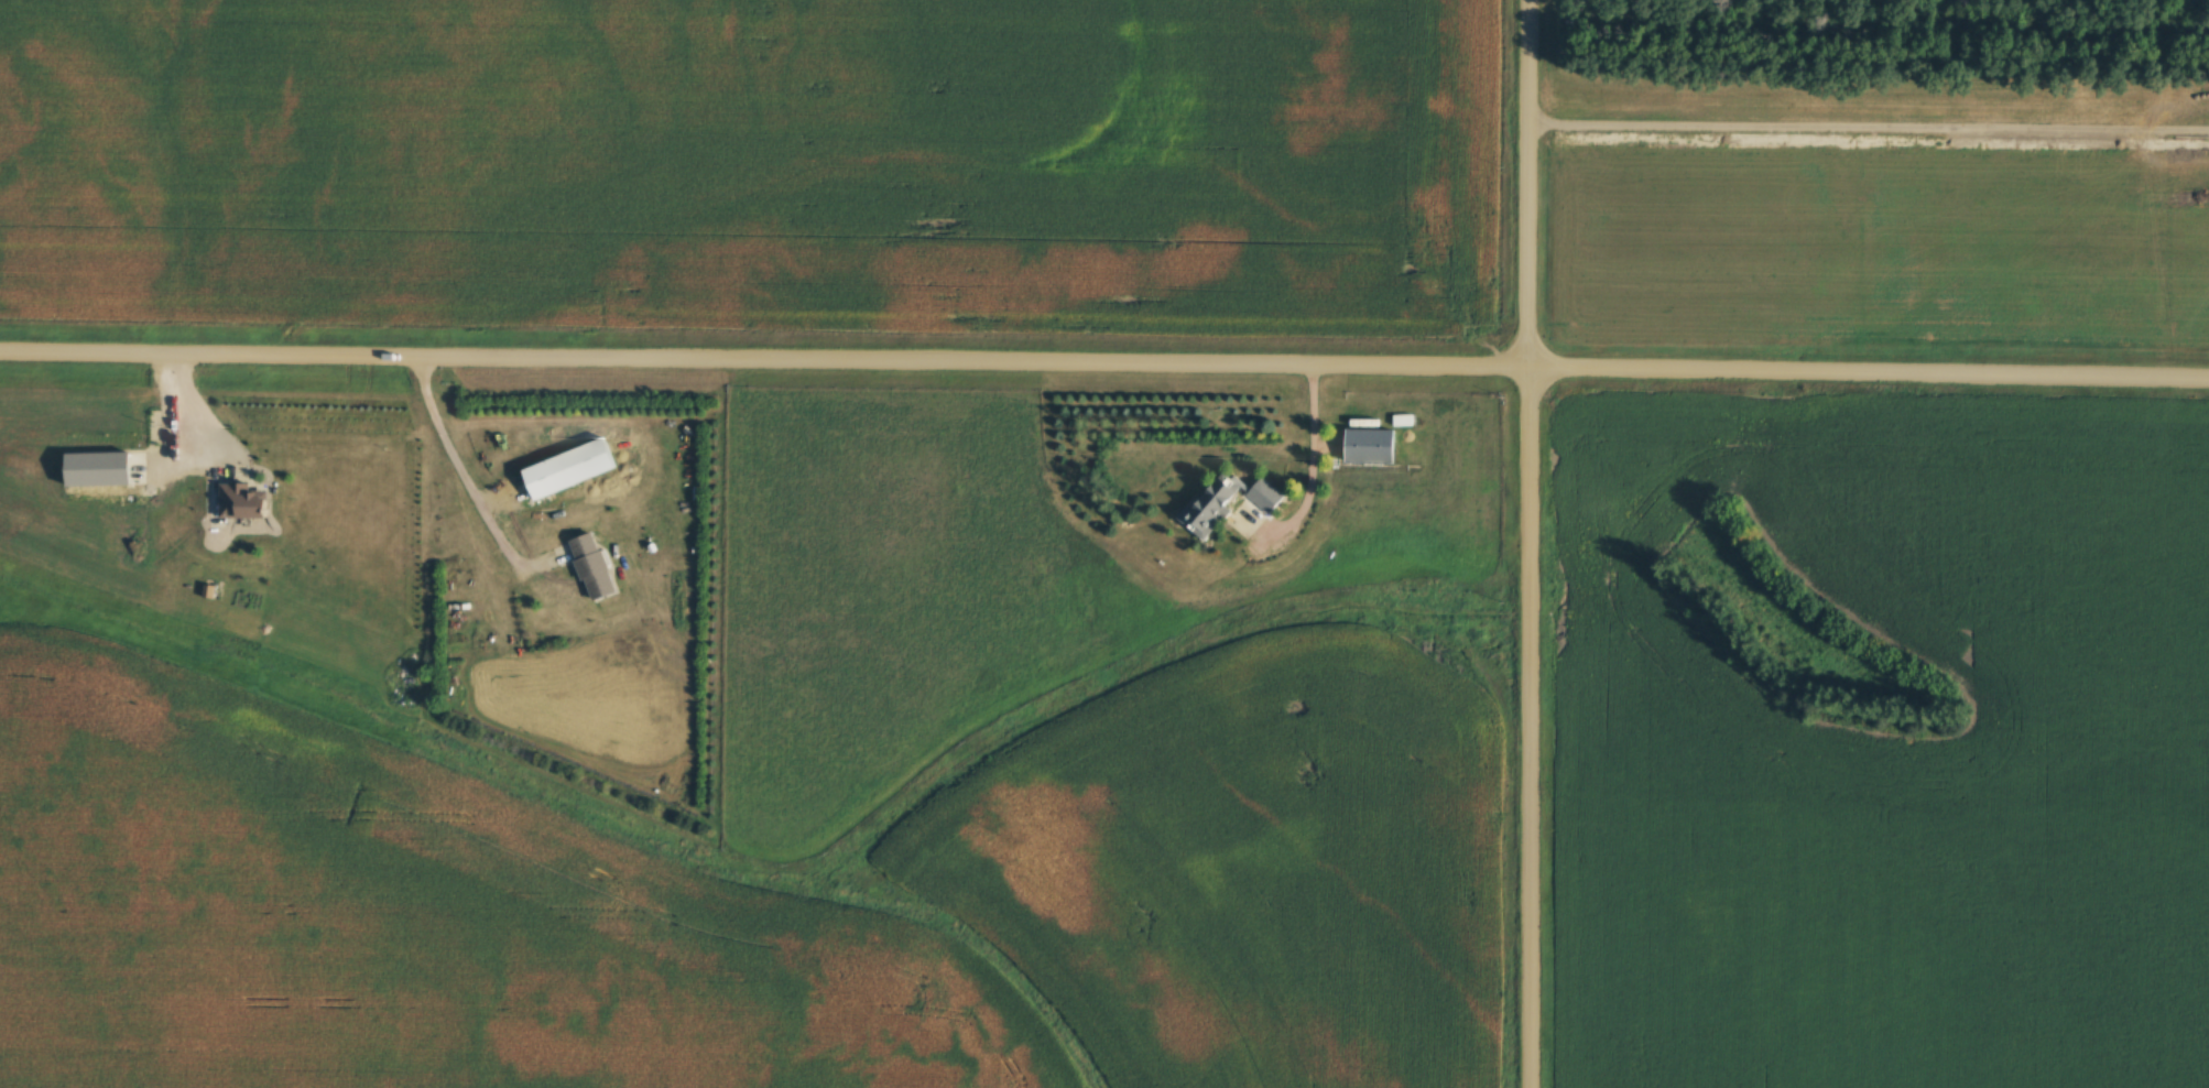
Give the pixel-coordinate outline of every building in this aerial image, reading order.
[(522,470),(533,502),(580,486),(569,454),(522,470)] [(1246,491),(1224,472),(1184,518),(1207,537),(1246,491)] [(1288,498),(1266,478),(1251,494),(1273,515),(1288,498)] [(223,482),(223,516),(274,516),(274,492),(254,492),(254,482),(223,482)] [(574,539),(591,603),(619,596),(602,532),(574,539)]
